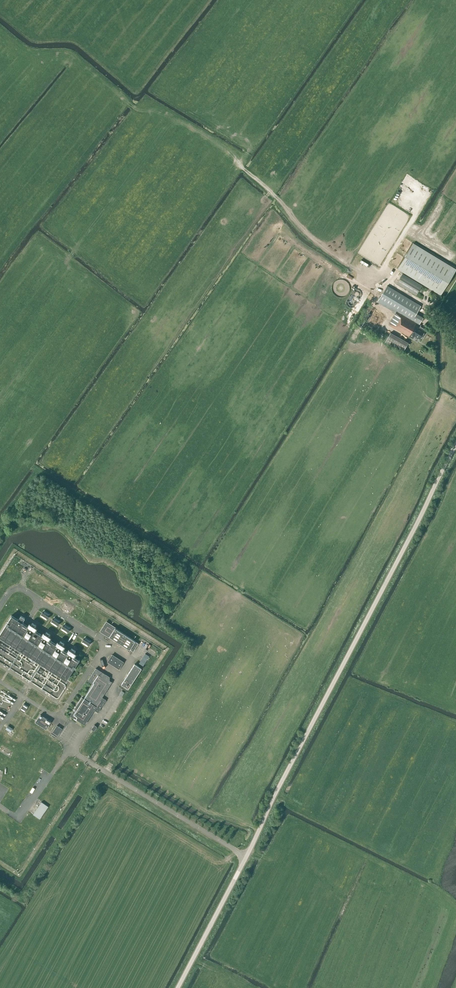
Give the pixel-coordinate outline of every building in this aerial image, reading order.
[(413,243),(398,269),(440,295),(455,269),(413,243)] [(416,295),(422,285),(403,273),(396,283),(416,295)] [(348,293),(349,293),(349,292),(349,291),(350,290),(350,289),(350,288),(350,287),(350,286),(349,285),(349,284),(348,283),(348,282),(347,281),(346,281),(345,280),(344,280),(343,279),(342,279),(341,279),(340,279),(338,279),(337,280),(336,280),(336,281),(335,281),(334,282),(333,283),(333,284),(332,285),(332,286),(332,287),(332,288),(332,289),(332,290),(332,291),(333,292),(333,293),(333,294),(334,294),(335,295),(336,296),(337,296),(337,297),(338,297),(339,297),(340,297),(341,297),(342,297),(343,297),(344,297),(345,296),(346,295),(347,295),(348,294),(348,293)] [(420,339),(424,331),(423,330),(424,328),(420,326),(421,325),(419,324),(422,318),(415,314),(420,305),(387,286),(377,302),(395,313),(389,325),(413,338),(414,336),(420,339)] [(345,323),(351,325),(354,318),(349,315),(345,323)] [(403,352),(408,342),(391,332),(385,342),(403,352)] [(44,610),(40,615),(47,620),(51,614),(44,610)] [(18,619),(12,615),(0,633),(0,637),(66,679),(80,659),(73,655),(75,652),(75,651),(71,648),(71,649),(70,649),(68,652),(62,648),(64,645),(63,645),(64,643),(60,641),(59,642),(57,644),(48,639),(50,636),(49,636),(50,634),(46,632),(45,633),(43,635),(34,629),(36,627),(35,627),(36,625),(32,623),(31,624),(29,626),(22,622),(25,618),(21,615),(18,619)] [(57,626),(61,621),(55,616),(51,622),(57,626)] [(135,641),(115,628),(116,627),(106,621),(100,631),(109,637),(110,636),(133,651),(139,643),(135,641)] [(64,623),(60,629),(67,634),(71,628),(64,623)] [(86,636),(81,642),(88,646),(92,641),(86,636)] [(11,665),(14,657),(11,655),(13,652),(0,646),(0,654),(2,656),(0,660),(11,665)] [(144,664),(150,655),(145,652),(140,661),(144,664)] [(119,669),(123,662),(112,654),(107,661),(119,669)] [(129,688),(142,668),(135,664),(122,684),(129,688)] [(106,700),(102,697),(112,682),(110,680),(109,677),(106,674),(96,668),(88,680),(93,683),(84,698),(82,697),(70,715),(84,724),(94,710),(98,712),(106,700)] [(24,712),(28,706),(23,704),(20,710),(24,712)] [(46,729),(51,721),(40,714),(35,722),(46,729)] [(57,735),(62,728),(57,725),(52,732),(57,735)] [(48,806),(41,802),(33,814),(39,819),(48,806)]
